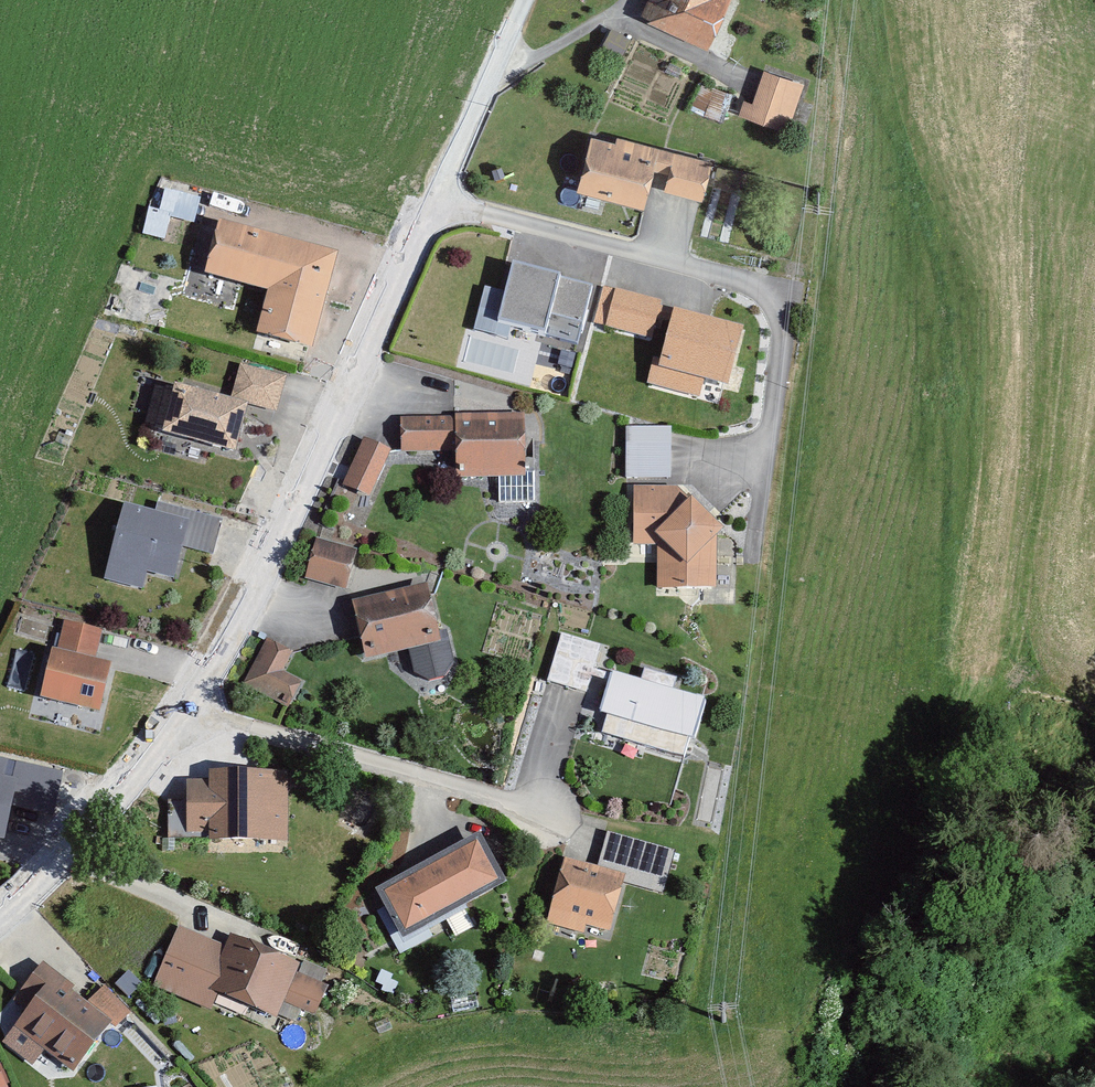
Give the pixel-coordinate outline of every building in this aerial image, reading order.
[(629,18),(695,48),(717,0),(637,0),(629,18)] [(788,83),(751,72),(741,106),(734,104),(730,118),(774,131),(788,83)] [(705,79),(696,106),(724,116),(733,89),(705,79)] [(700,164),(608,141),(607,146),(580,139),(567,194),(631,209),(640,172),(658,177),(654,192),(691,201),(700,164)] [(150,207),(144,233),(168,238),(173,217),(197,222),(202,195),(167,188),(163,210),(150,207)] [(190,282),(253,300),(242,340),(296,355),(323,262),(205,229),(190,282)] [(573,328),(582,293),(498,272),(484,330),(531,342),(537,319),(573,328)] [(608,282),(594,321),(654,341),(667,302),(608,282)] [(729,404),(747,326),(676,309),(664,360),(656,358),(649,385),(729,404)] [(275,381),(233,370),(223,406),(266,417),(275,381)] [(220,460),(231,413),(157,395),(146,442),(220,460)] [(510,482),(508,420),(393,423),(394,459),(442,457),(443,484),(510,482)] [(360,501),(380,455),(356,445),(336,491),(360,501)] [(616,448),(615,482),(661,483),(662,449),(616,448)] [(701,534),(666,491),(624,490),(623,551),(646,551),(645,593),(701,594),(701,534)] [(145,518),(113,510),(94,584),(137,595),(141,579),(160,584),(169,548),(204,557),(213,524),(148,507),(145,518)] [(338,593),(347,556),(306,546),(297,583),(338,593)] [(439,680),(446,667),(439,635),(425,638),(413,588),(341,605),(355,668),(401,657),(406,676),(418,683),(439,680)] [(92,635),(53,626),(47,658),(35,655),(24,705),(84,718),(95,668),(85,666),(92,635)] [(578,698),(593,651),(553,639),(539,686),(578,698)] [(243,680),(260,689),(263,702),(274,708),(287,705),(292,693),(287,681),(275,676),(285,655),(261,643),(243,680)] [(593,738),(672,762),(689,706),(661,697),(665,684),(631,674),(628,686),(602,678),(588,721),(597,723),(593,738)] [(39,819),(48,776),(6,767),(2,785),(0,784),(0,811),(39,819)] [(279,848),(278,775),(197,777),(197,784),(176,784),(176,802),(160,803),(161,844),(198,843),(198,850),(279,848)] [(629,848),(594,837),(588,856),(622,868),(629,848)] [(489,887),(463,842),(363,898),(389,943),(489,887)] [(610,880),(555,863),(535,926),(568,937),(570,929),(592,936),(610,880)] [(214,950),(168,932),(144,992),(196,1013),(201,1000),(263,1024),(285,970),(217,943),(214,950)] [(317,976),(294,966),(276,1008),(300,1018),(317,976)] [(29,969),(8,993),(22,1005),(0,1031),(0,1059),(16,1072),(29,1057),(53,1078),(97,1026),(29,969)] [(117,1018),(92,993),(79,1007),(103,1031),(117,1018)]
